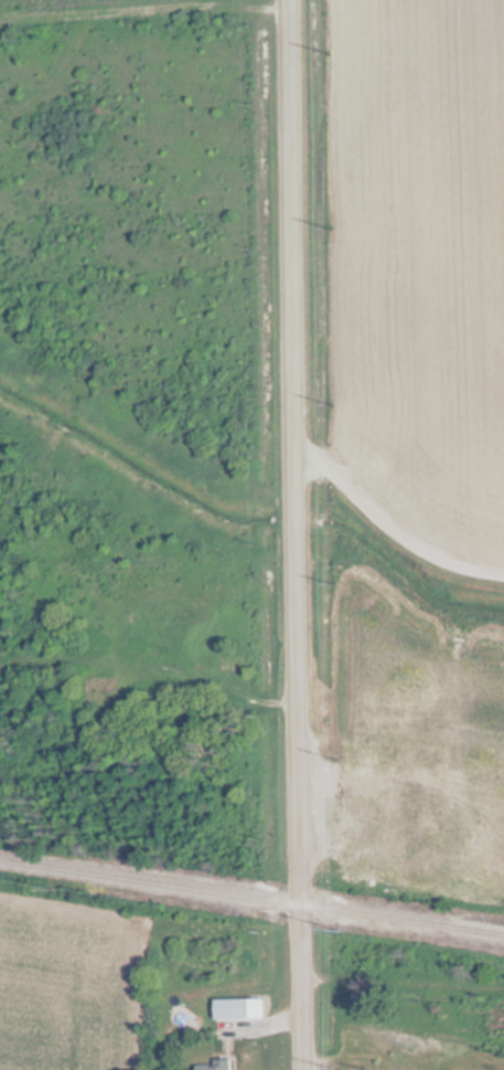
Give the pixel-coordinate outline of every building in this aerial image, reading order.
[(211,1019),(261,1019),(261,998),(211,998),(211,1019)]
